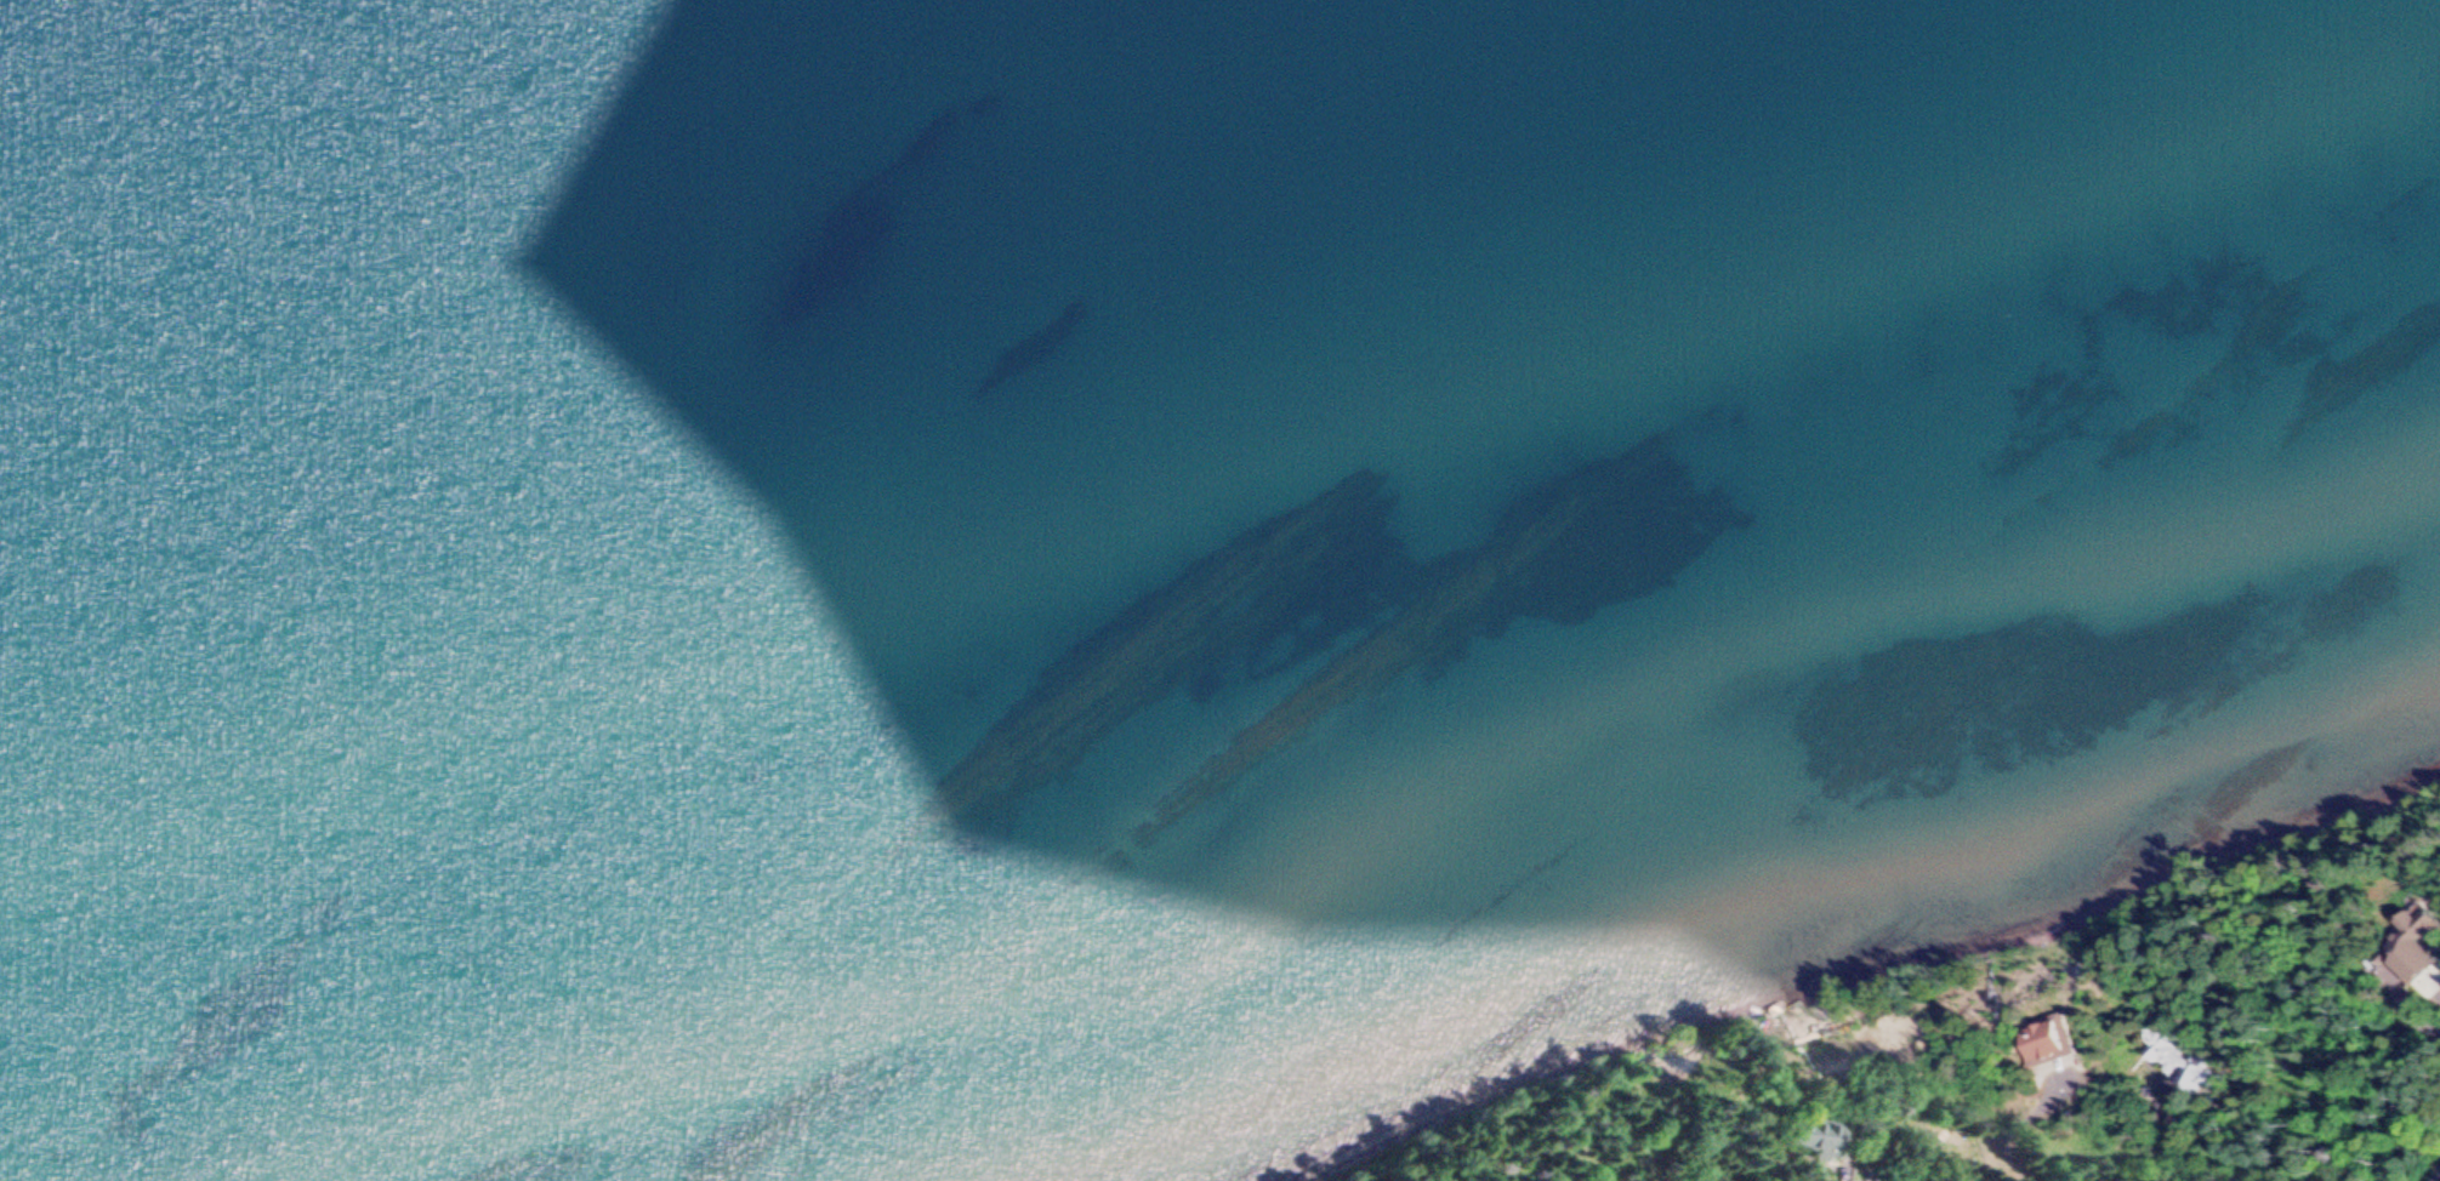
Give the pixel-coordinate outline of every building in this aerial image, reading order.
[(2432,971),(2437,975),(2439,972),(2439,950),(2417,933),(2393,965),(2420,986),(2432,971)] [(2035,1029),(2039,1044),(2025,1048),(2030,1069),(2068,1058),(2059,1023),(2035,1029)] [(2202,1097),(2216,1078),(2200,1067),(2187,1086),(2202,1097)]
